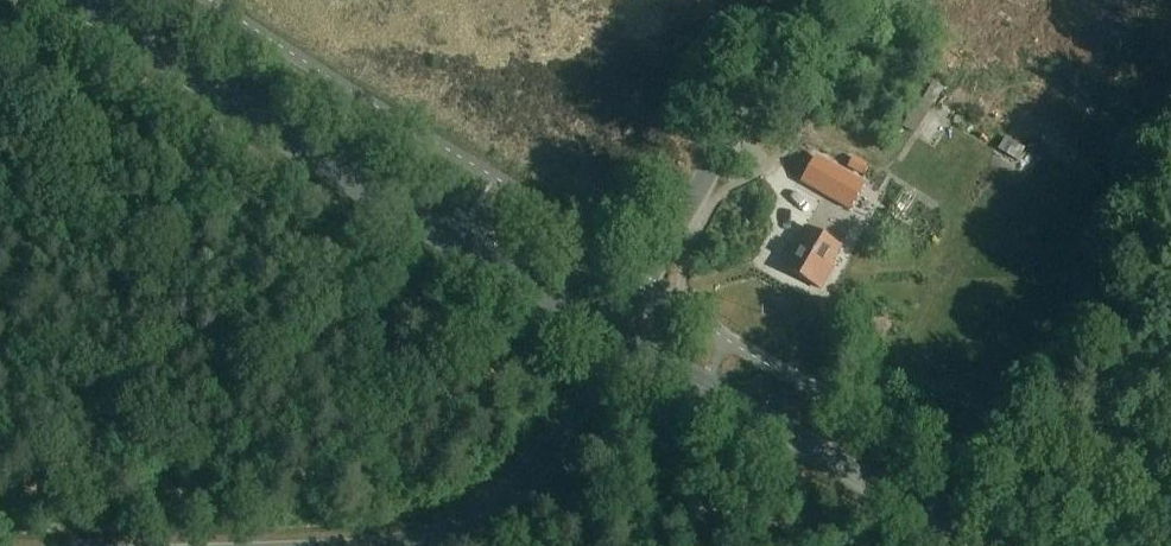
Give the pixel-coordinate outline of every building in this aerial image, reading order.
[(903,126),(915,133),(942,88),(933,83),(923,99),(920,98),(903,126)] [(801,183),(826,196),(838,173),(813,159),(801,183)] [(829,199),(854,213),(864,194),(840,181),(829,199)] [(804,228),(782,269),(821,290),(834,268),(829,266),(839,247),(804,228)]
